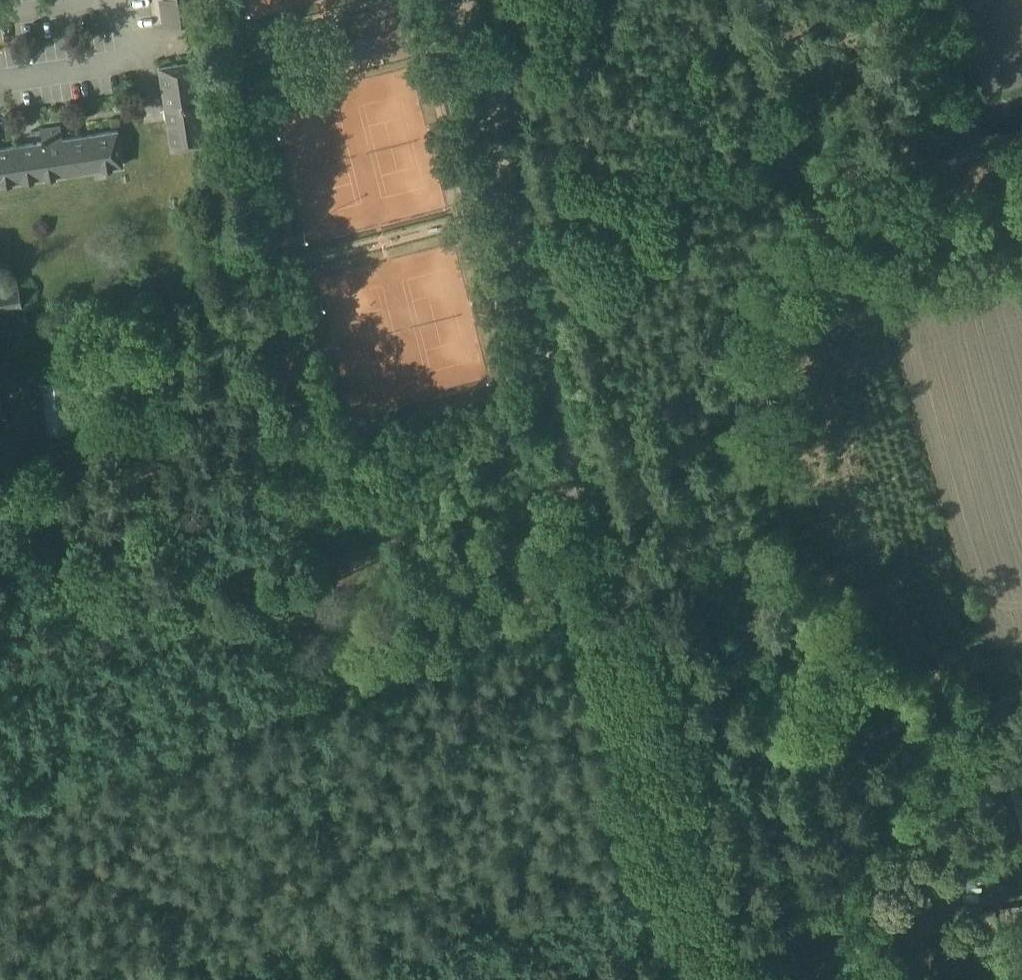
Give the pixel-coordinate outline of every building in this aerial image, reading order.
[(205,146),(193,63),(159,67),(167,121),(171,150),(205,146)] [(122,165),(117,130),(63,139),(60,125),(39,128),(41,142),(0,148),(0,185),(122,165)] [(22,306),(18,285),(0,288),(0,311),(22,306)] [(44,382),(46,410),(47,432),(67,431),(66,409),(77,408),(76,380),(44,382)]
